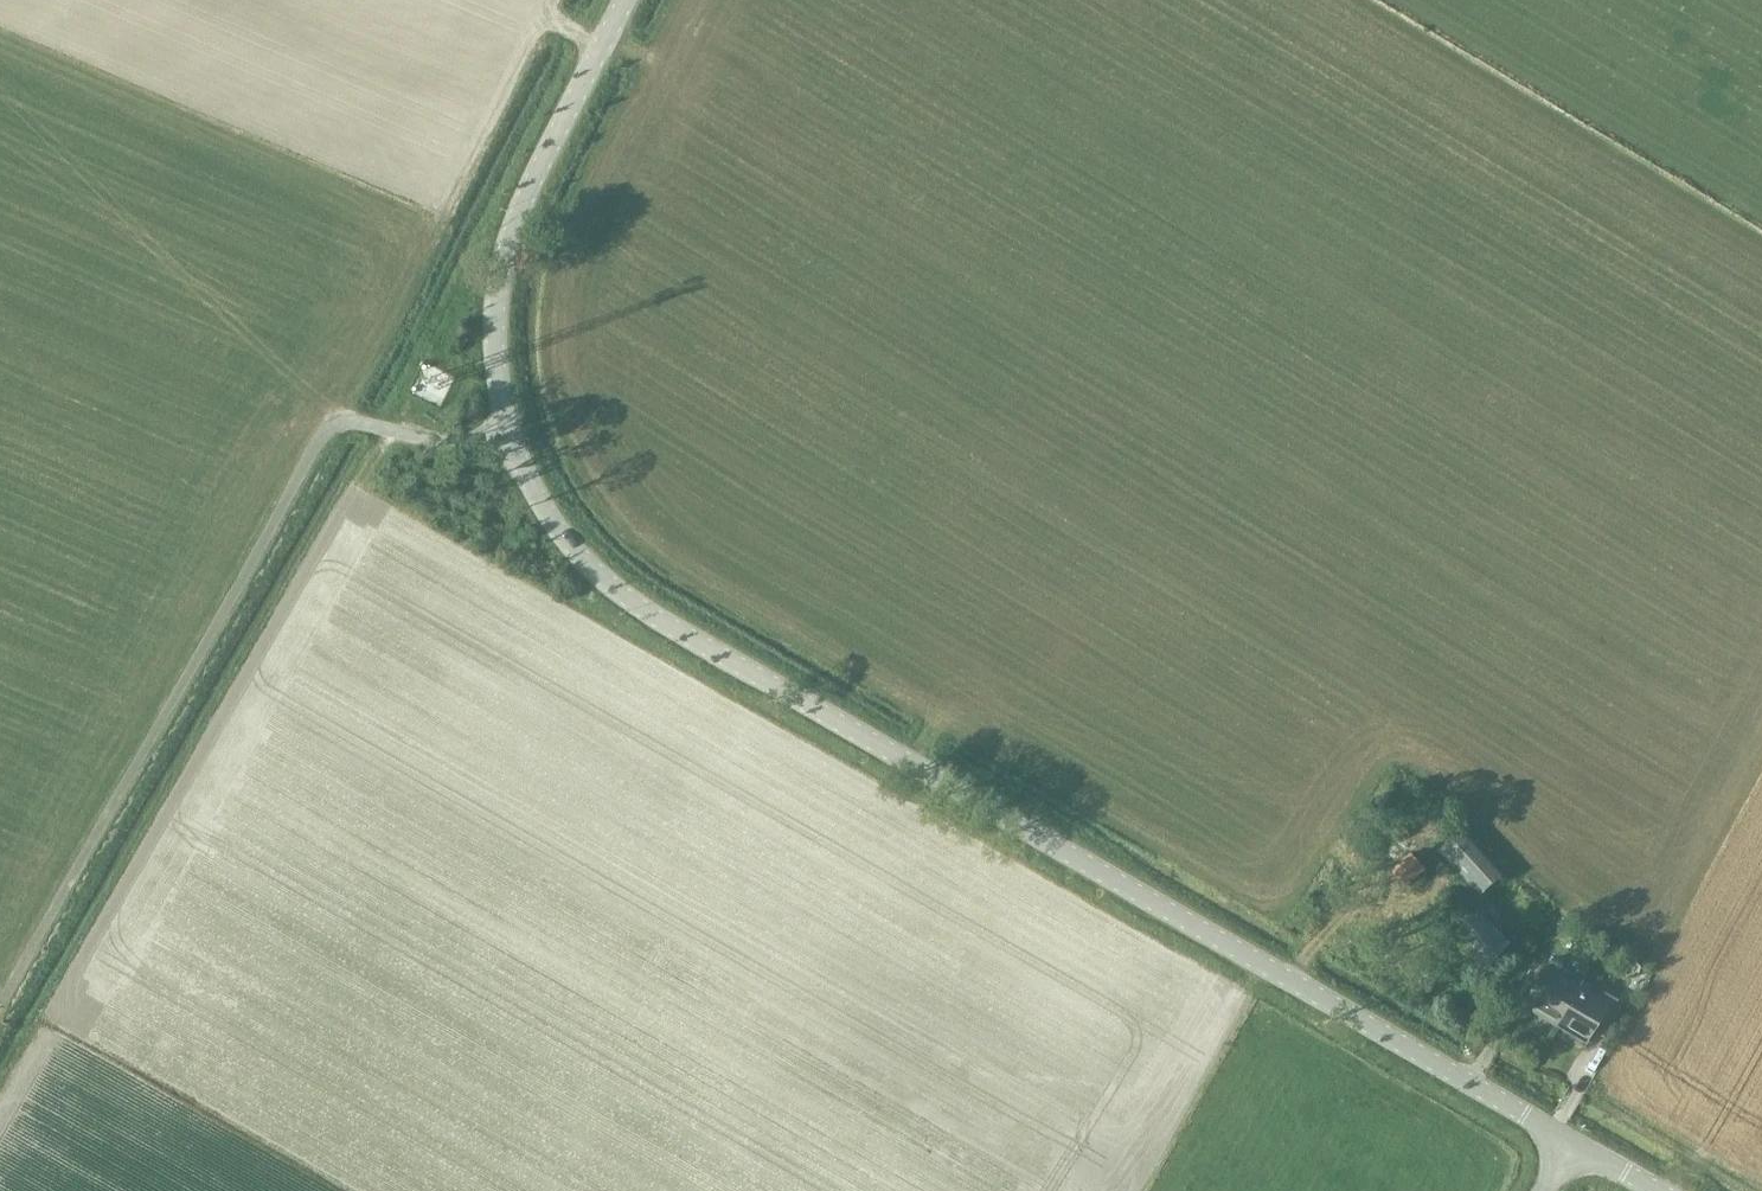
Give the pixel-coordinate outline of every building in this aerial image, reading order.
[(1477,895),(1502,870),(1461,826),(1435,851),(1477,895)] [(1425,869),(1423,867),(1408,852),(1388,871),(1404,887),(1425,869)] [(1476,909),(1470,915),(1451,934),(1485,967),(1510,942),(1476,909)] [(1555,1024),(1579,985),(1566,978),(1570,972),(1548,960),(1521,1004),(1555,1024)] [(1588,991),(1579,985),(1555,1024),(1584,1041),(1601,1012),(1607,1016),(1617,1000),(1592,985),(1588,991)]
